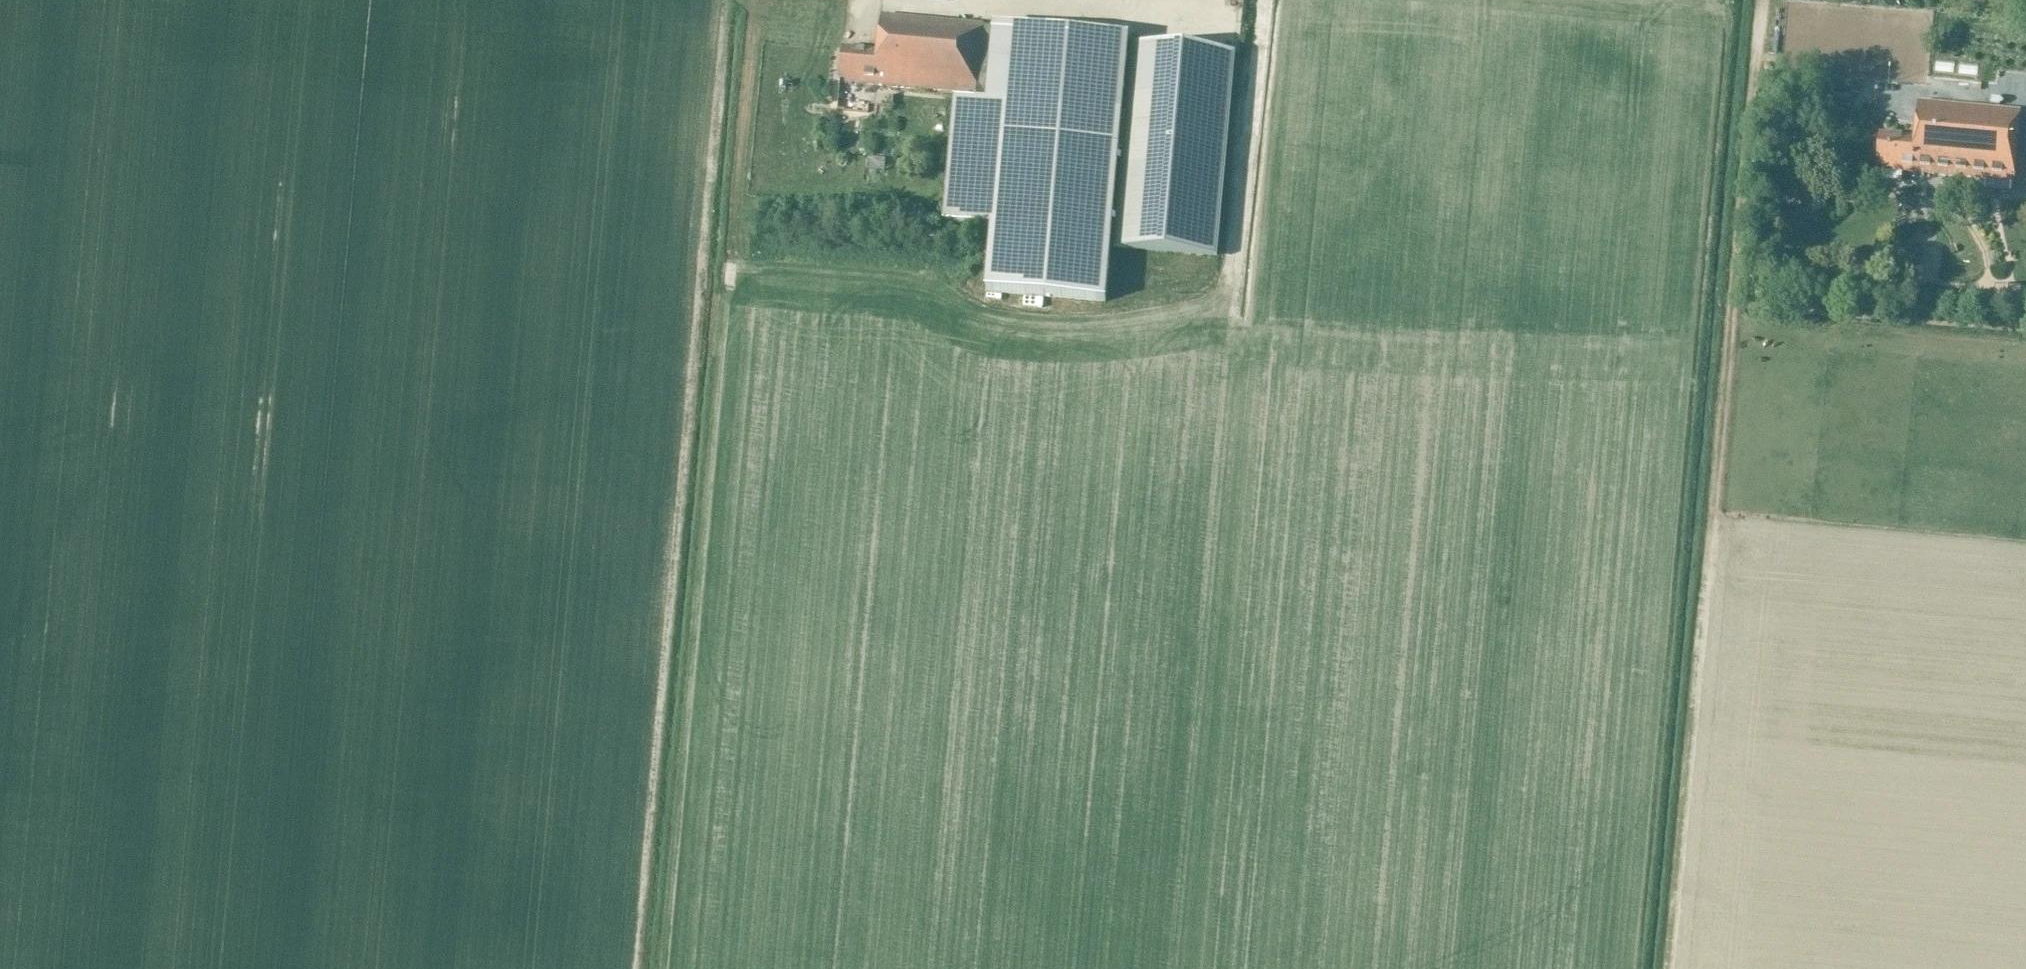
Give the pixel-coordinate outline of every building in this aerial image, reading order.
[(995,26),(994,28),(876,16),(872,53),(843,51),(842,85),(988,96),(987,103),(956,101),(945,225),(994,229),(987,291),(1107,303),(1112,250),(1218,259),(1236,54),(1131,45),(1132,38),(995,26)] [(1966,73),(1966,64),(1948,63),(1947,71),(1966,73)] [(1882,140),(1878,171),(1884,172),(1883,181),(1901,183),(1902,173),(1946,177),(1985,181),(1984,189),(2011,191),(2011,183),(2015,183),(2021,111),(1922,101),(1915,144),(1882,140)] [(1824,202),(1814,203),(1815,211),(1825,210),(1824,202)] [(1990,318),(1990,306),(1979,305),(1978,318),(1990,318)]
